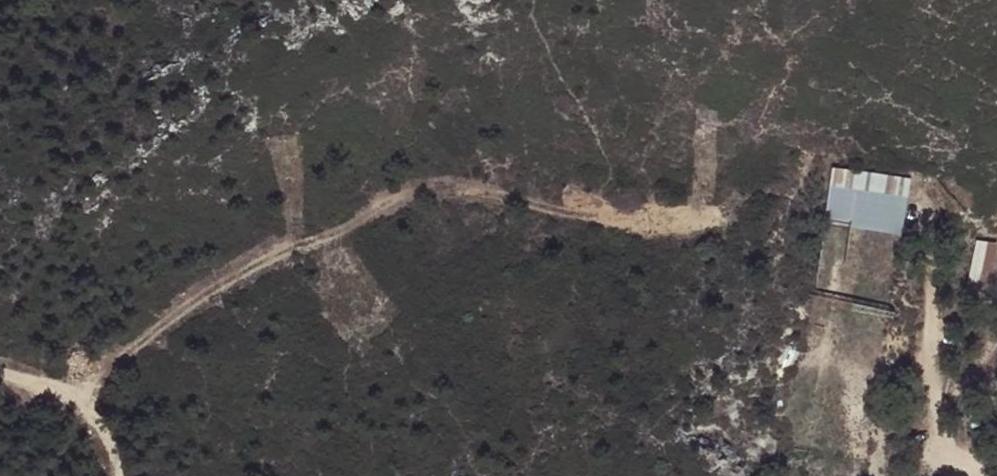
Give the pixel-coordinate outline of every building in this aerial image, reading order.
[(910,181),(833,167),(823,225),(900,239),(910,181)] [(996,242),(976,239),(968,292),(988,295),(996,242)]
